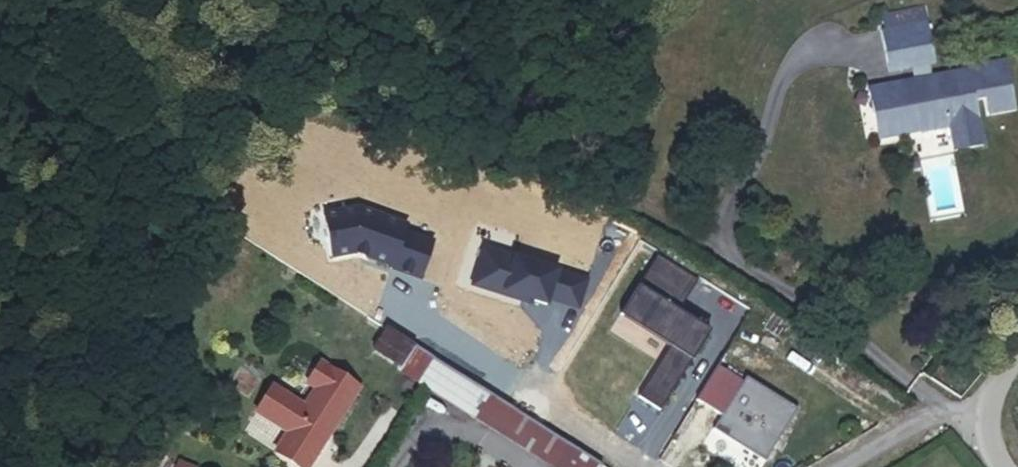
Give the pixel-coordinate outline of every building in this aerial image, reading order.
[(919,6),(871,15),(879,61),(927,53),(919,6)] [(1000,55),(855,79),(865,139),(1010,116),(1000,55)] [(389,268),(419,278),(432,240),(404,230),(406,224),(356,206),(322,213),(330,257),(353,252),(354,250),(368,255),(367,257),(390,265),(389,268)] [(483,245),(471,284),(521,300),(522,296),(531,299),(546,304),(548,298),(578,307),(587,278),(483,245)] [(639,397),(659,409),(682,372),(680,371),(685,363),(687,364),(708,331),(680,313),(700,280),(656,253),(620,312),(672,345),(639,397)] [(432,358),(386,329),(373,351),(418,380),(432,358)] [(446,367),(432,358),(418,380),(416,384),(430,393),(446,367)] [(326,366),(316,383),(321,388),(310,406),(303,402),(272,382),(256,408),(288,427),(276,447),(308,466),(316,466),(364,390),(326,366)] [(430,393),(547,466),(600,466),(601,465),(446,367),(430,393)] [(742,382),(717,367),(696,399),(721,415),(742,382)] [(721,415),(712,429),(764,461),(798,409),(745,377),(742,382),(721,415)] [(321,388),(316,383),(303,402),(310,406),(321,388)]
